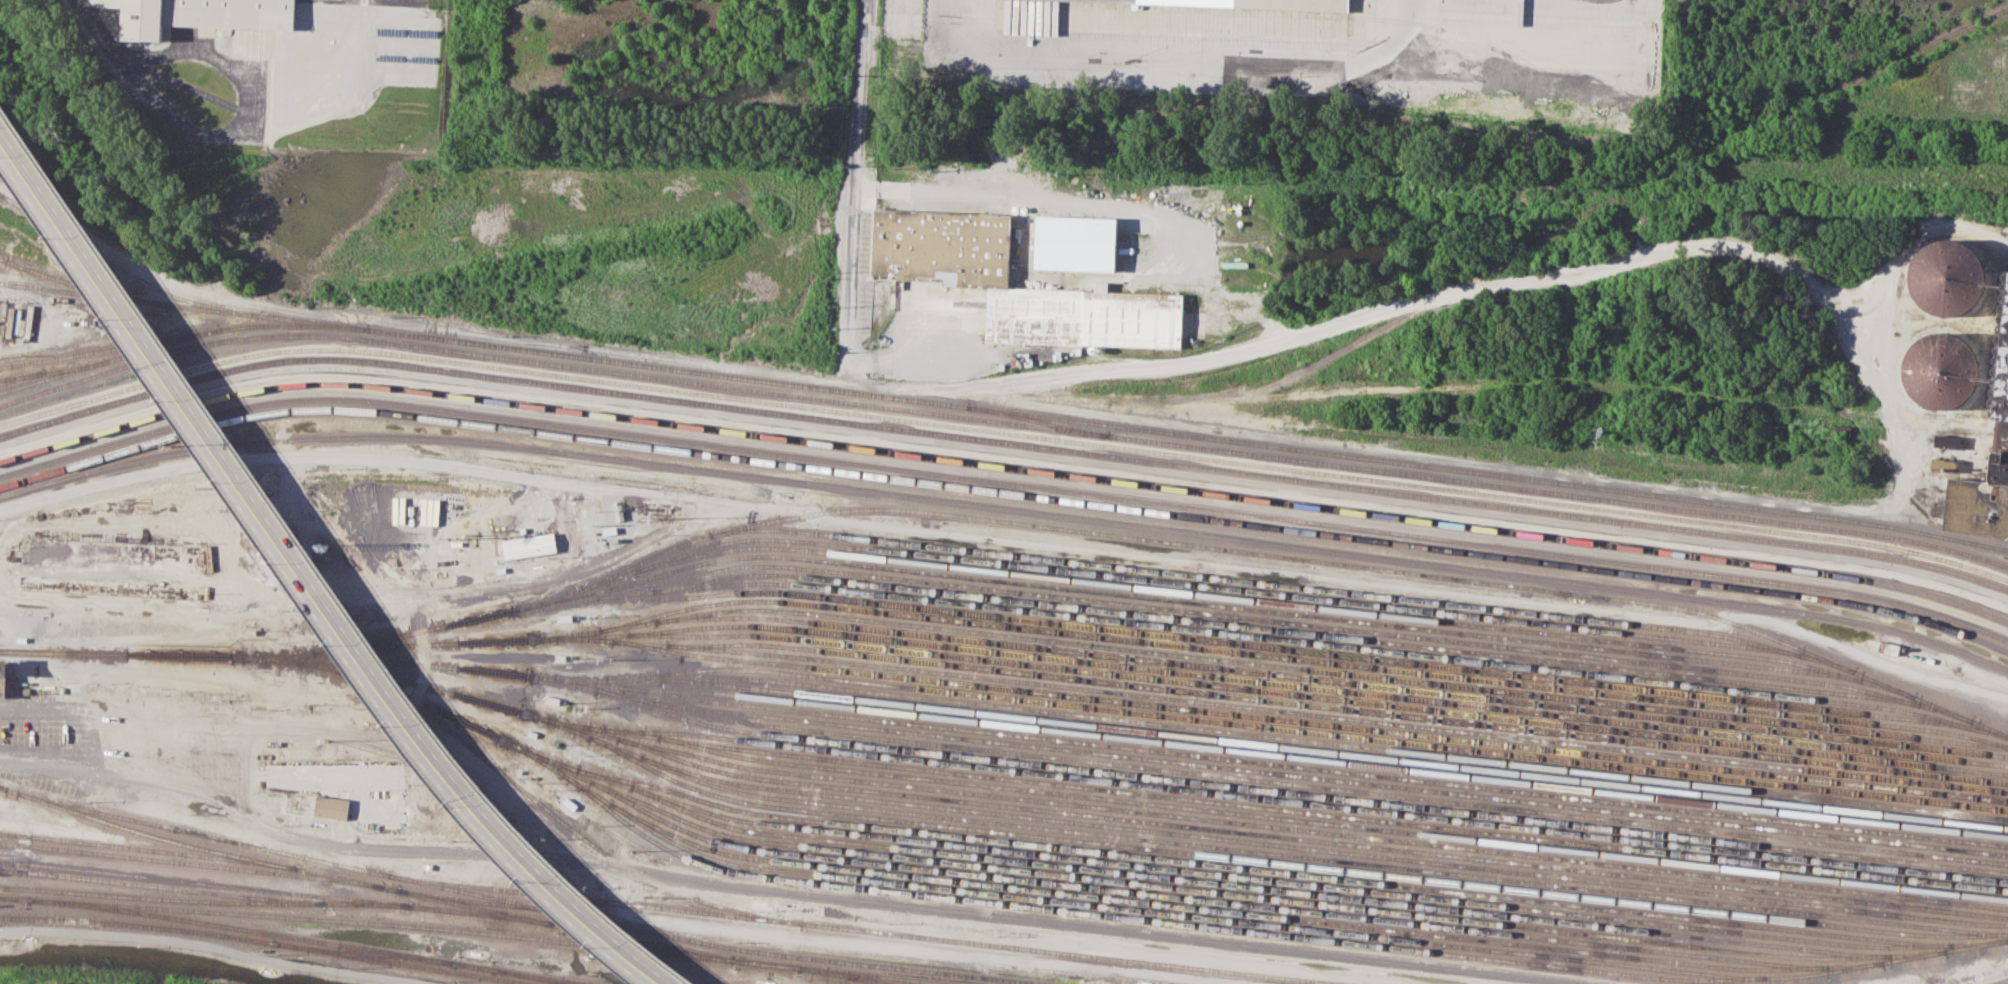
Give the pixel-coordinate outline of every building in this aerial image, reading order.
[(97,6),(92,0),(298,0),(297,30),(164,25),(163,41),(124,40),(125,8),(97,6)] [(1348,15),(1019,0),(1349,0),(1348,15)] [(946,287),(946,277),(874,274),(876,211),(1013,216),(1010,289),(990,288),(946,287)] [(1116,218),(1035,215),(1033,269),(1114,271),(1116,218)] [(1917,303),(1910,293),(1907,281),(1908,269),(1913,257),(1921,248),(1932,242),(1944,240),(1957,242),(1968,248),(1976,257),(1981,268),(1982,281),(1979,293),(1973,303),(1963,311),(1951,315),(1938,315),(1927,311),(1917,303)] [(2006,268),(2007,268),(2007,419),(1988,417),(2006,268)] [(988,342),(990,288),(1010,289),(1183,296),(1181,349),(988,342)] [(1911,396),(1904,385),(1901,373),(1903,360),(1908,348),(1917,339),(1929,333),(1941,332),(1954,334),(1965,341),(1973,350),(1977,362),(1978,375),(1975,387),(1968,397),(1958,405),(1946,409),(1933,408),(1921,404),(1911,396)] [(1995,451),(2007,452),(2007,536),(1943,528),(1949,480),(1953,446),(1995,451)] [(502,540),(554,531),(557,549),(505,558),(502,540)] [(11,697),(0,697),(0,671),(11,671),(11,697)] [(347,818),(348,798),(315,796),(313,816),(347,818)]
